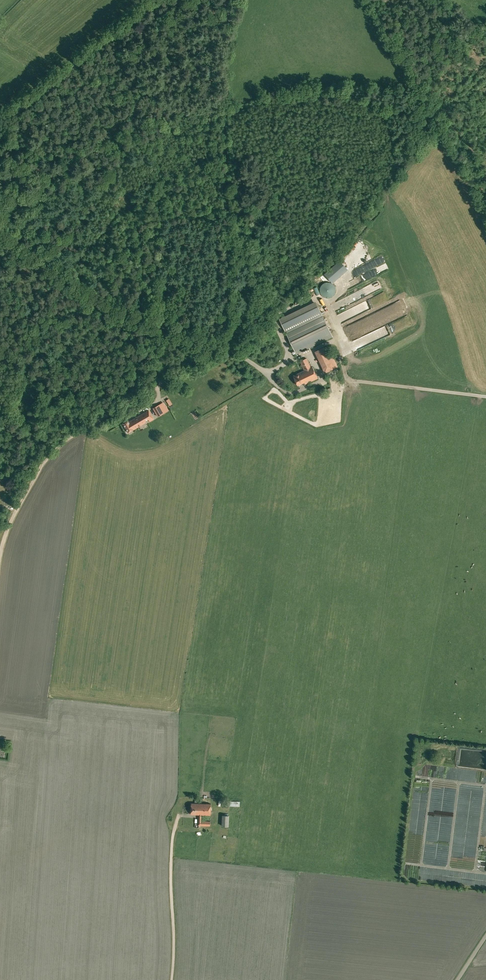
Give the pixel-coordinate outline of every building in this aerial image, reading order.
[(320,289),(320,290),(320,291),(320,292),(320,293),(321,293),(321,294),(322,295),(322,296),(323,296),(324,297),(325,297),(326,298),(327,298),(328,298),(329,298),(330,298),(331,297),(332,297),(333,296),(334,295),(335,294),(335,293),(335,292),(336,292),(336,291),(336,290),(336,289),(335,288),(335,287),(335,286),(334,286),(334,285),(333,285),(333,284),(332,284),(332,283),(331,283),(330,283),(329,282),(328,282),(327,282),(326,283),(325,283),(324,283),(324,284),(323,284),(322,284),(322,285),(321,286),(321,287),(320,288),(320,289)] [(376,296),(380,305),(391,301),(388,291),(376,296)] [(338,315),(339,317),(371,302),(373,306),(377,304),(374,297),(338,315)] [(285,331),(297,354),(333,337),(322,313),(316,301),(280,319),(285,331)] [(315,351),(325,373),(335,368),(334,368),(337,366),(327,346),(324,347),(315,351)] [(293,376),(298,385),(305,382),(306,384),(318,378),(312,367),(311,367),(307,358),(300,361),(304,370),(293,376)] [(152,408),(157,417),(166,412),(161,403),(152,408)] [(122,423),(128,432),(146,422),(145,421),(148,419),(149,421),(154,419),(148,410),(128,422),(127,420),(122,423)] [(198,825),(210,826),(210,821),(202,820),(203,814),(211,815),(211,804),(191,803),(191,814),(199,814),(198,825)]
